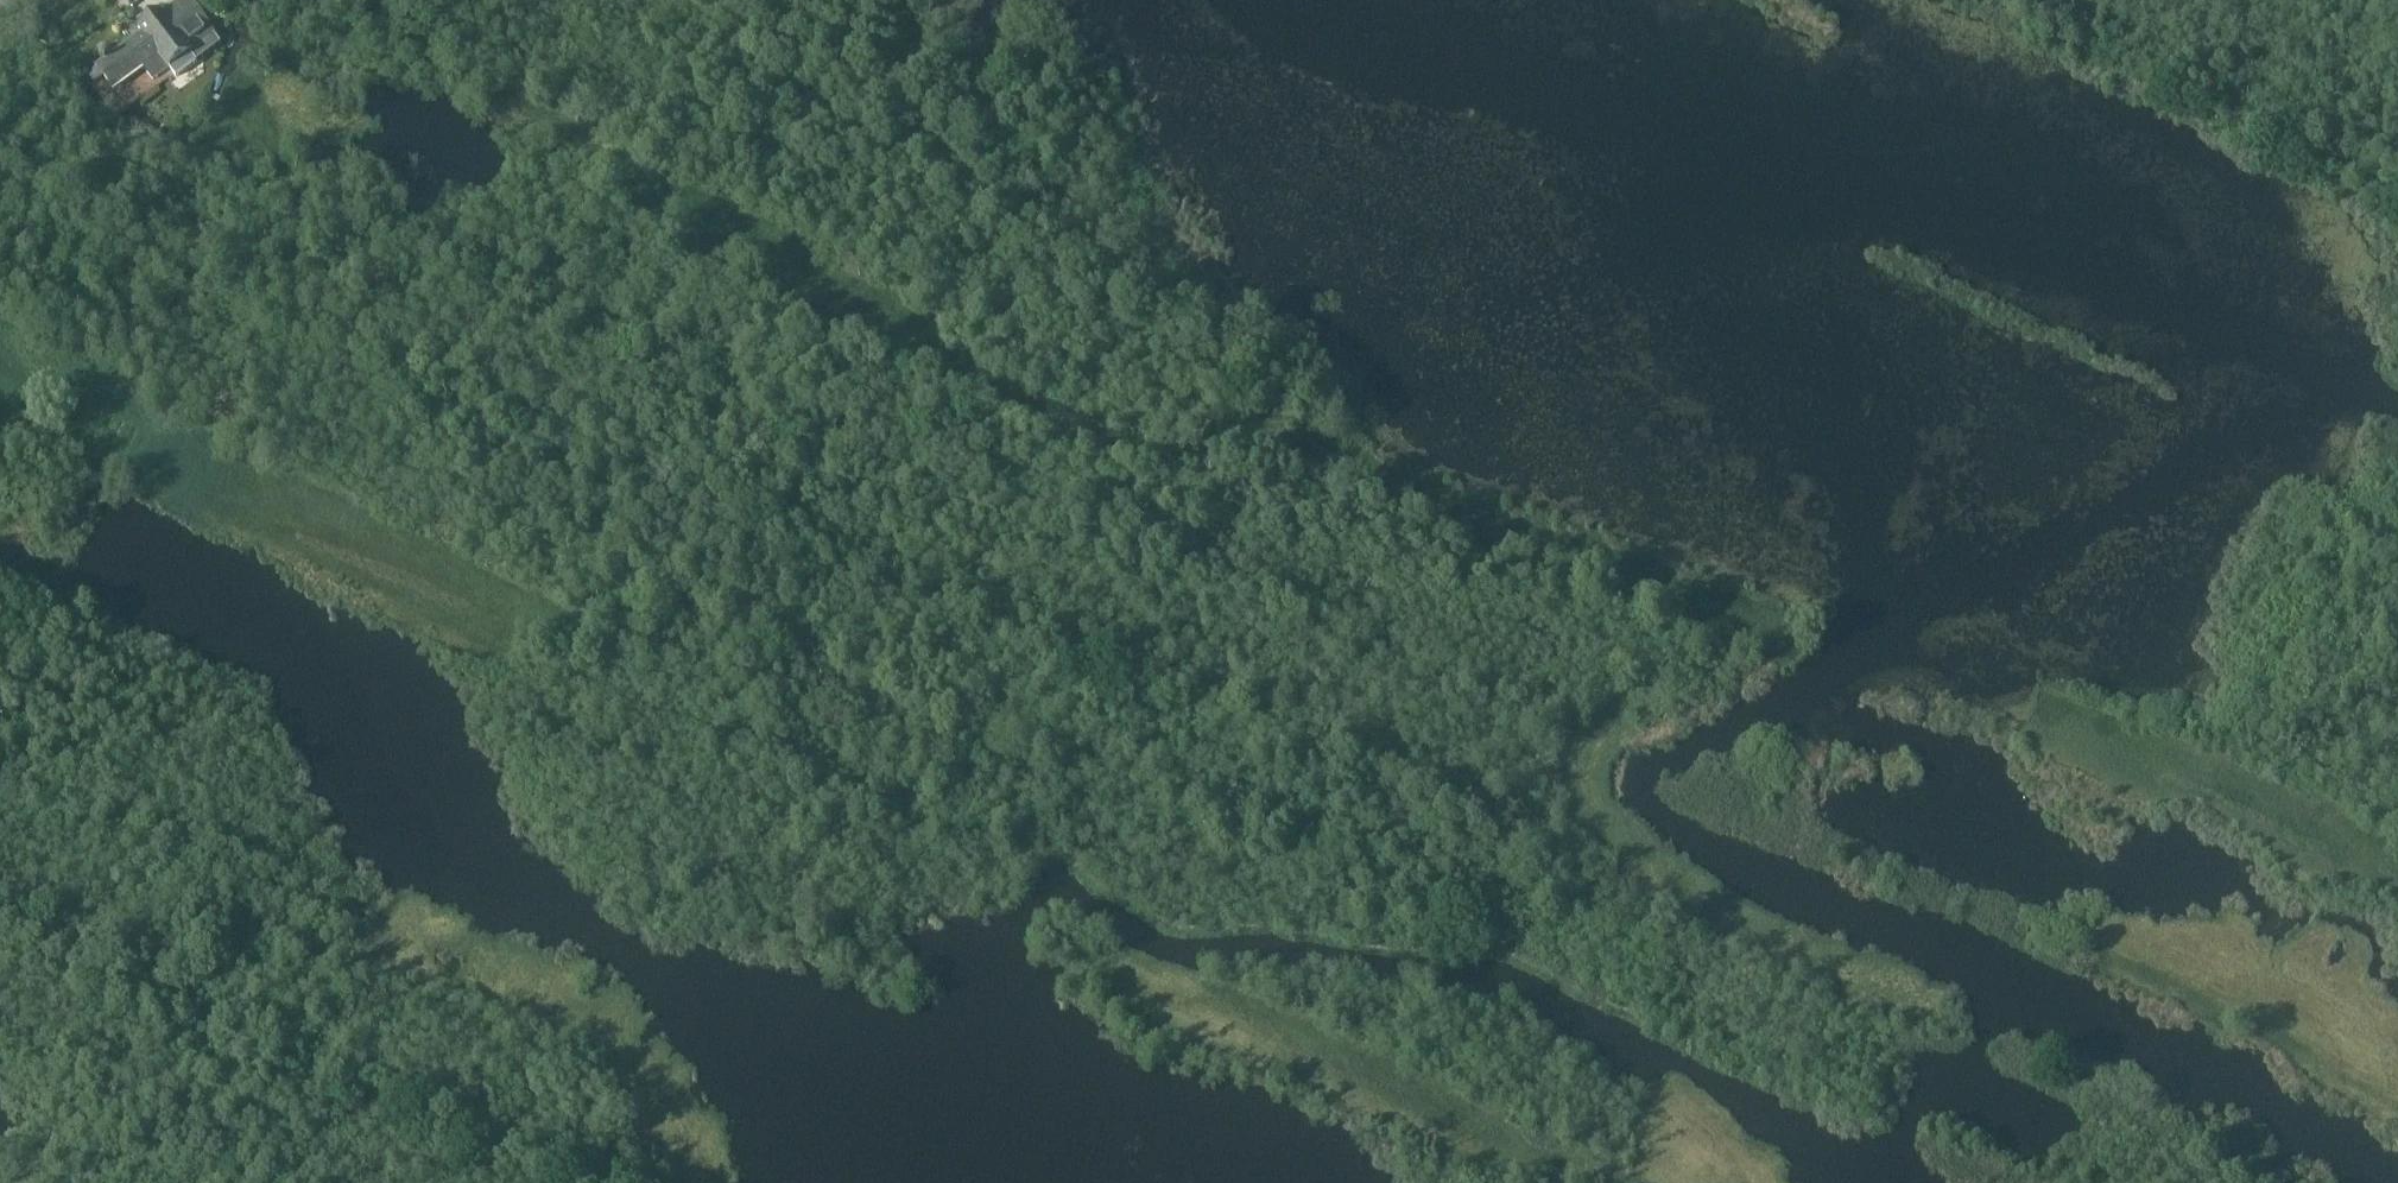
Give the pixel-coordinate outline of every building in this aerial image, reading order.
[(114,90),(144,67),(154,80),(170,68),(177,77),(221,43),(189,0),(184,0),(164,16),(161,12),(139,28),(144,34),(98,69),(100,71),(105,78),(114,90)] [(105,78),(100,71),(89,78),(95,85),(105,78)]
